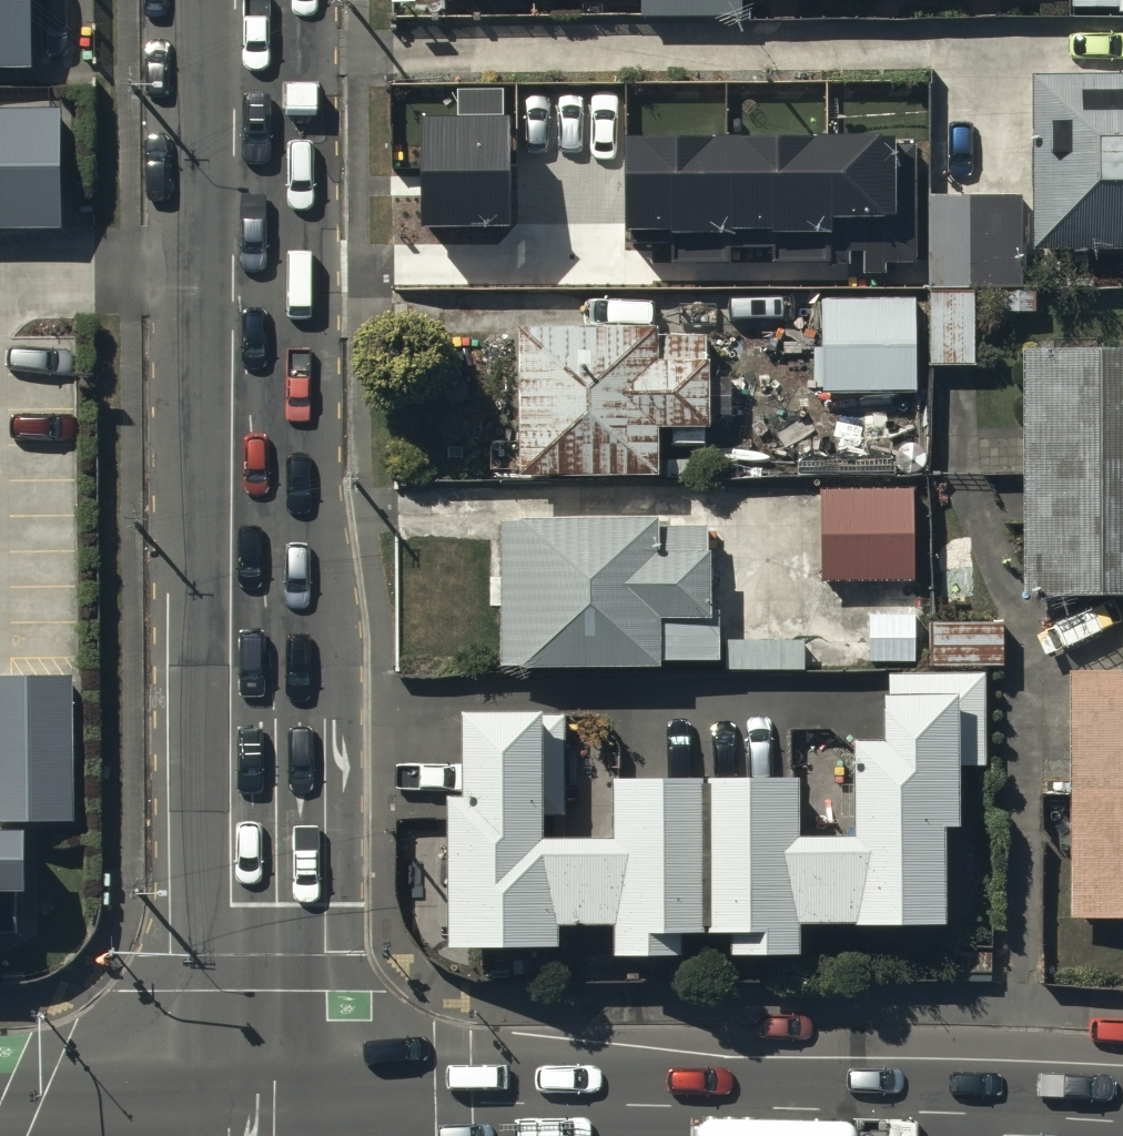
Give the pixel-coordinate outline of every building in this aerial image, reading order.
[(30,73),(29,0),(0,0),(0,73),(30,73)] [(439,1),(640,0),(640,20),(743,19),(743,0),(439,0),(439,1)] [(1031,82),(1033,260),(1122,259),(1122,81),(1031,82)] [(511,116),(423,117),(424,226),(511,225),(511,116)] [(60,243),(61,121),(0,121),(0,242),(60,243)] [(897,132),(624,135),(625,232),(670,231),(670,259),(730,258),(730,245),(776,245),(776,258),(918,257),(917,144),(897,144),(897,132)] [(1022,198),(930,199),(931,289),(1023,288),(1022,198)] [(916,302),(821,304),(823,398),(918,396),(916,302)] [(706,331),(520,333),(522,482),(660,480),(660,434),(708,433),(706,331)] [(1024,355),(1024,602),(1122,602),(1122,355),(1024,355)] [(911,492),(820,495),(824,587),(914,584),(911,492)] [(663,524),(500,526),(501,673),(662,671),(661,619),(704,618),(703,530),(663,531),(663,524)] [(568,717),(464,718),(464,806),(449,806),(450,958),(564,958),(563,937),(616,937),(616,967),(687,966),(687,946),(735,946),(735,965),(803,965),(803,935),(945,934),(945,835),(960,835),(960,770),(986,770),(986,678),(890,679),(891,704),(888,704),(888,719),(885,719),(886,751),(856,751),(856,844),(802,845),(802,788),(613,789),(614,845),(548,845),(548,822),(569,822),(568,717)] [(1066,679),(1068,926),(1122,925),(1122,679),(1066,679)] [(0,688),(0,831),(74,831),(74,687),(0,688)] [(18,943),(18,915),(25,915),(24,845),(0,845),(0,944),(18,943)]
